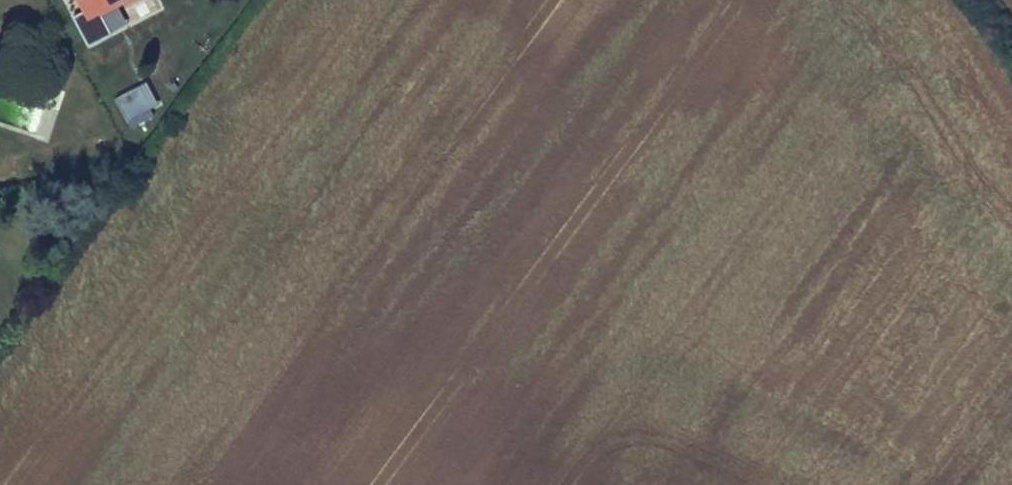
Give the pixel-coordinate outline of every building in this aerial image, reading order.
[(90,40),(126,24),(118,6),(131,0),(73,0),(90,40)] [(127,119),(158,104),(146,81),(116,96),(127,119)]
